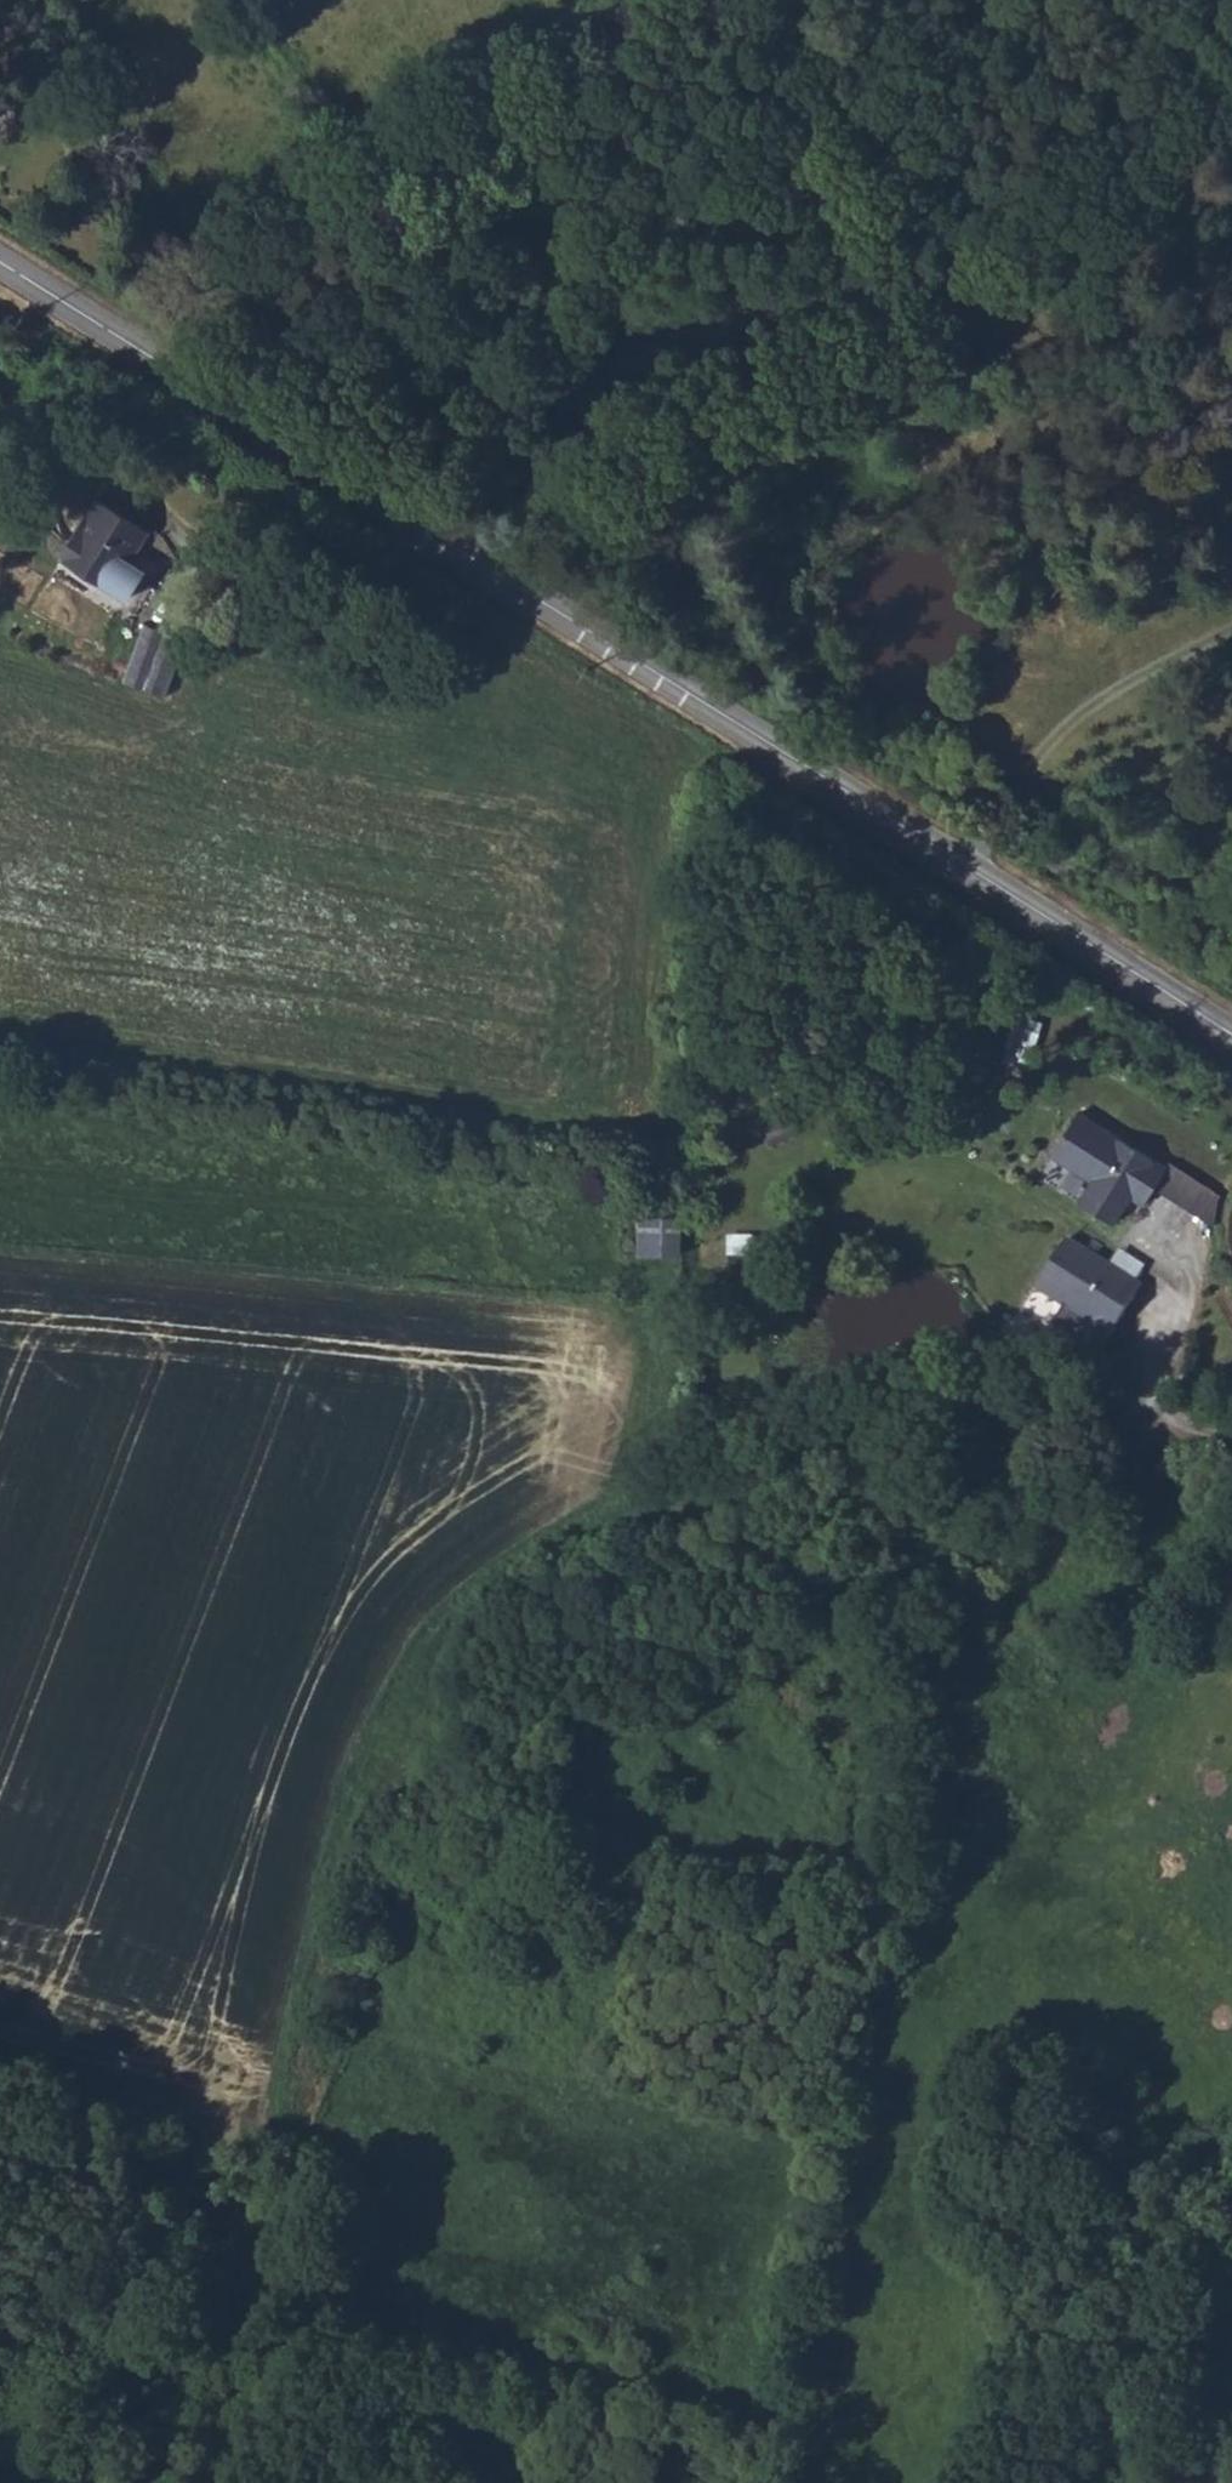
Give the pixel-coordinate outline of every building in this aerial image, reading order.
[(128,598),(150,574),(137,562),(155,537),(130,519),(116,538),(88,521),(64,552),(128,598)] [(187,639),(145,624),(127,682),(169,697),(187,639)] [(1170,1167),(1079,1109),(1049,1156),(1090,1182),(1077,1201),(1116,1226),(1133,1199),(1145,1207),(1170,1167)] [(641,1215),(640,1256),(684,1257),(685,1217),(641,1215)] [(1110,1263),(1063,1231),(1029,1281),(1083,1318),(1071,1334),(1090,1348),(1128,1293),(1102,1276),(1110,1263)] [(1136,1281),(1110,1263),(1102,1276),(1128,1293),(1136,1281)]
